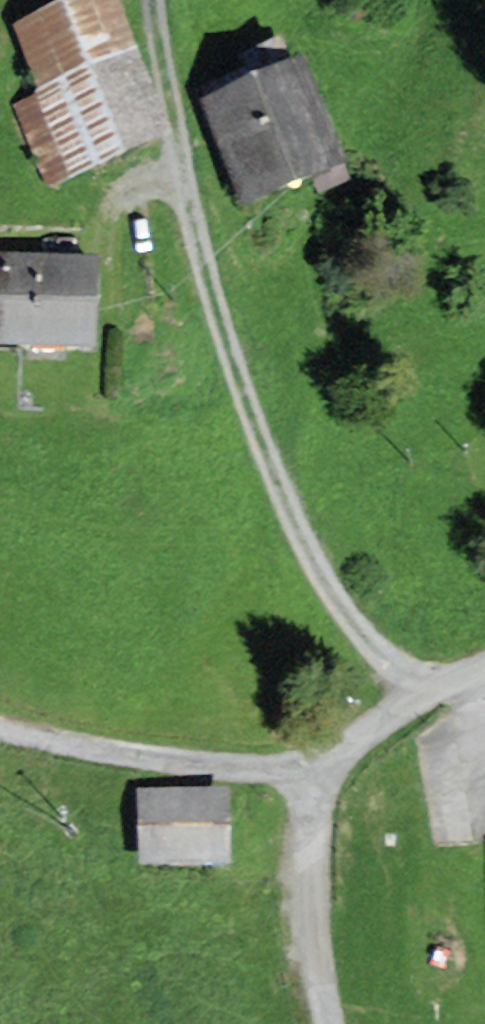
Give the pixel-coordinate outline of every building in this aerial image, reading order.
[(107,0),(102,0),(16,34),(42,100),(19,109),(49,187),(163,142),(107,0)] [(338,174),(301,80),(211,116),(248,209),(338,174)] [(90,271),(0,266),(0,346),(85,351),(90,271)] [(225,866),(224,799),(141,800),(141,867),(225,866)]
